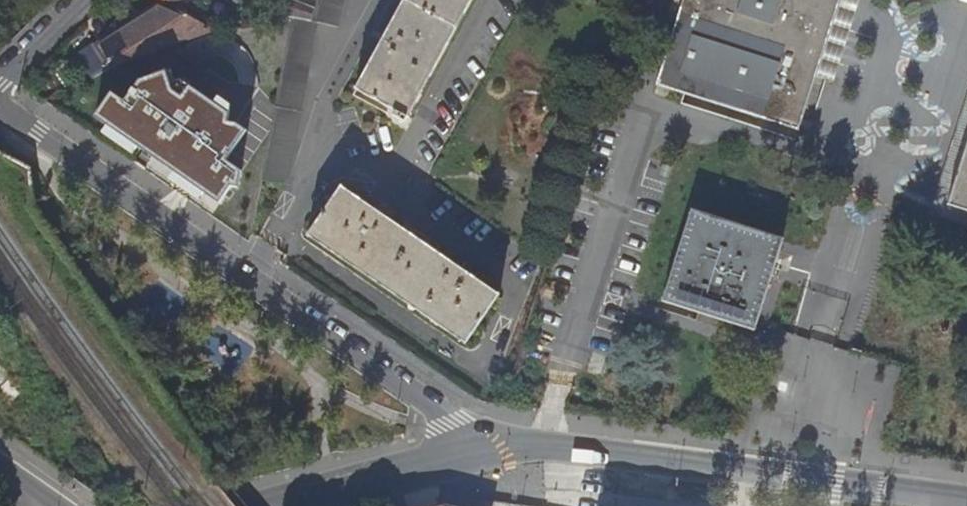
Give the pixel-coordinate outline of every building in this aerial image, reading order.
[(180,5),(179,7),(202,19),(206,12),(188,3),(183,0),(180,5)] [(292,0),(275,0),(269,12),(289,16),(311,20),(314,10),(292,0)] [(316,21),(336,27),(342,0),(316,0),(314,10),(311,20),(316,21)] [(386,35),(383,42),(358,88),(356,88),(355,89),(357,90),(396,112),(393,117),(405,124),(408,118),(409,119),(411,117),(409,116),(472,0),(406,0),(386,35)] [(841,0),(683,0),(656,84),(799,131),(841,0)] [(101,32),(108,57),(214,26),(179,8),(101,32)] [(311,20),(289,16),(261,181),(286,186),(316,21),(311,20)] [(97,87),(81,110),(144,154),(216,204),(228,186),(235,188),(238,171),(224,161),(243,131),(233,123),(224,122),(226,114),(182,83),(174,95),(164,87),(155,65),(128,76),(114,99),(97,87)] [(950,207),(966,212),(966,151),(950,207)] [(344,187),(342,186),(307,236),(309,238),(311,237),(465,342),(464,344),(466,345),(501,294),(499,293),(498,294),(414,237),(375,210),(344,189),(344,187)] [(754,330),(784,239),(693,210),(663,301),(754,330)]
